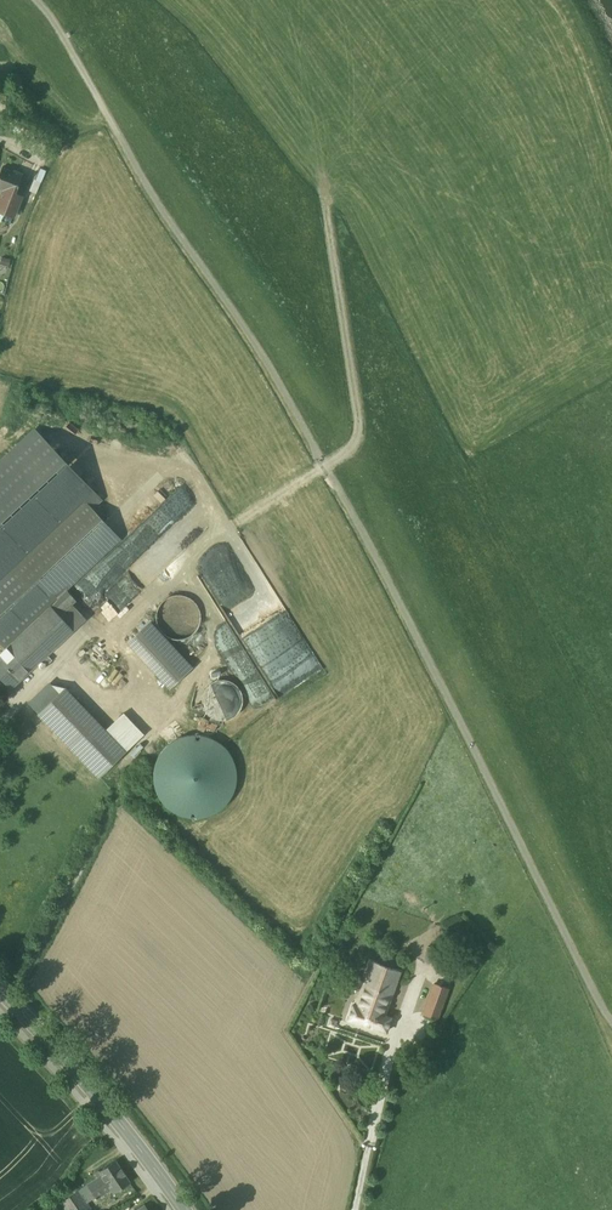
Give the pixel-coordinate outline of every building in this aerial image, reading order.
[(2,167),(0,173),(0,189),(4,190),(15,194),(23,174),(14,170),(13,172),(2,167)] [(41,168),(36,180),(41,182),(42,182),(46,171),(41,168)] [(36,180),(34,179),(30,191),(36,193),(41,182),(36,180)] [(4,190),(0,200),(0,211),(13,216),(21,196),(15,194),(4,190)] [(103,500),(34,427),(0,459),(0,641),(6,648),(51,605),(60,615),(76,600),(66,589),(120,539),(93,510),(103,500)] [(199,625),(201,617),(199,608),(194,601),(187,596),(178,595),(170,596),(162,601),(158,609),(156,617),(158,626),(163,633),(170,638),(179,639),(187,638),(194,633),(199,625)] [(6,648),(4,649),(27,674),(74,630),(60,615),(51,605),(6,648)] [(193,666),(150,620),(126,642),(169,688),(193,666)] [(4,649),(0,653),(0,677),(12,689),(27,674),(4,649)] [(212,714),(241,715),(241,680),(212,680),(212,714)] [(48,683),(28,702),(38,713),(64,687),(48,683)] [(64,687),(38,713),(100,776),(126,751),(106,730),(64,687)] [(122,714),(106,730),(126,751),(142,735),(122,714)] [(227,799),(233,786),(234,773),(231,760),(224,749),(213,741),(200,737),(186,737),(174,742),(164,750),(158,761),(155,773),(156,786),(161,798),(170,807),(181,813),(193,816),(206,814),(218,808),(227,799)] [(427,946),(425,960),(435,961),(436,946),(427,946)] [(401,971),(371,961),(364,982),(361,989),(355,1006),(353,1005),(348,1019),(386,1032),(391,1018),(385,1016),(401,971)] [(364,982),(349,977),(346,984),(361,989),(364,982)] [(434,985),(431,993),(430,994),(427,1003),(427,1004),(423,1013),(423,1014),(424,1014),(436,1018),(436,1019),(437,1019),(437,1018),(440,1009),(441,1009),(441,1008),(444,999),(445,998),(444,998),(448,990),(448,989),(447,988),(435,984),(434,983),(434,985)] [(116,1161),(99,1171),(111,1190),(114,1193),(130,1182),(116,1161)] [(102,1175),(87,1184),(97,1199),(111,1190),(102,1175)] [(61,1202),(66,1209),(89,1209),(91,1209),(79,1190),(61,1202)]
